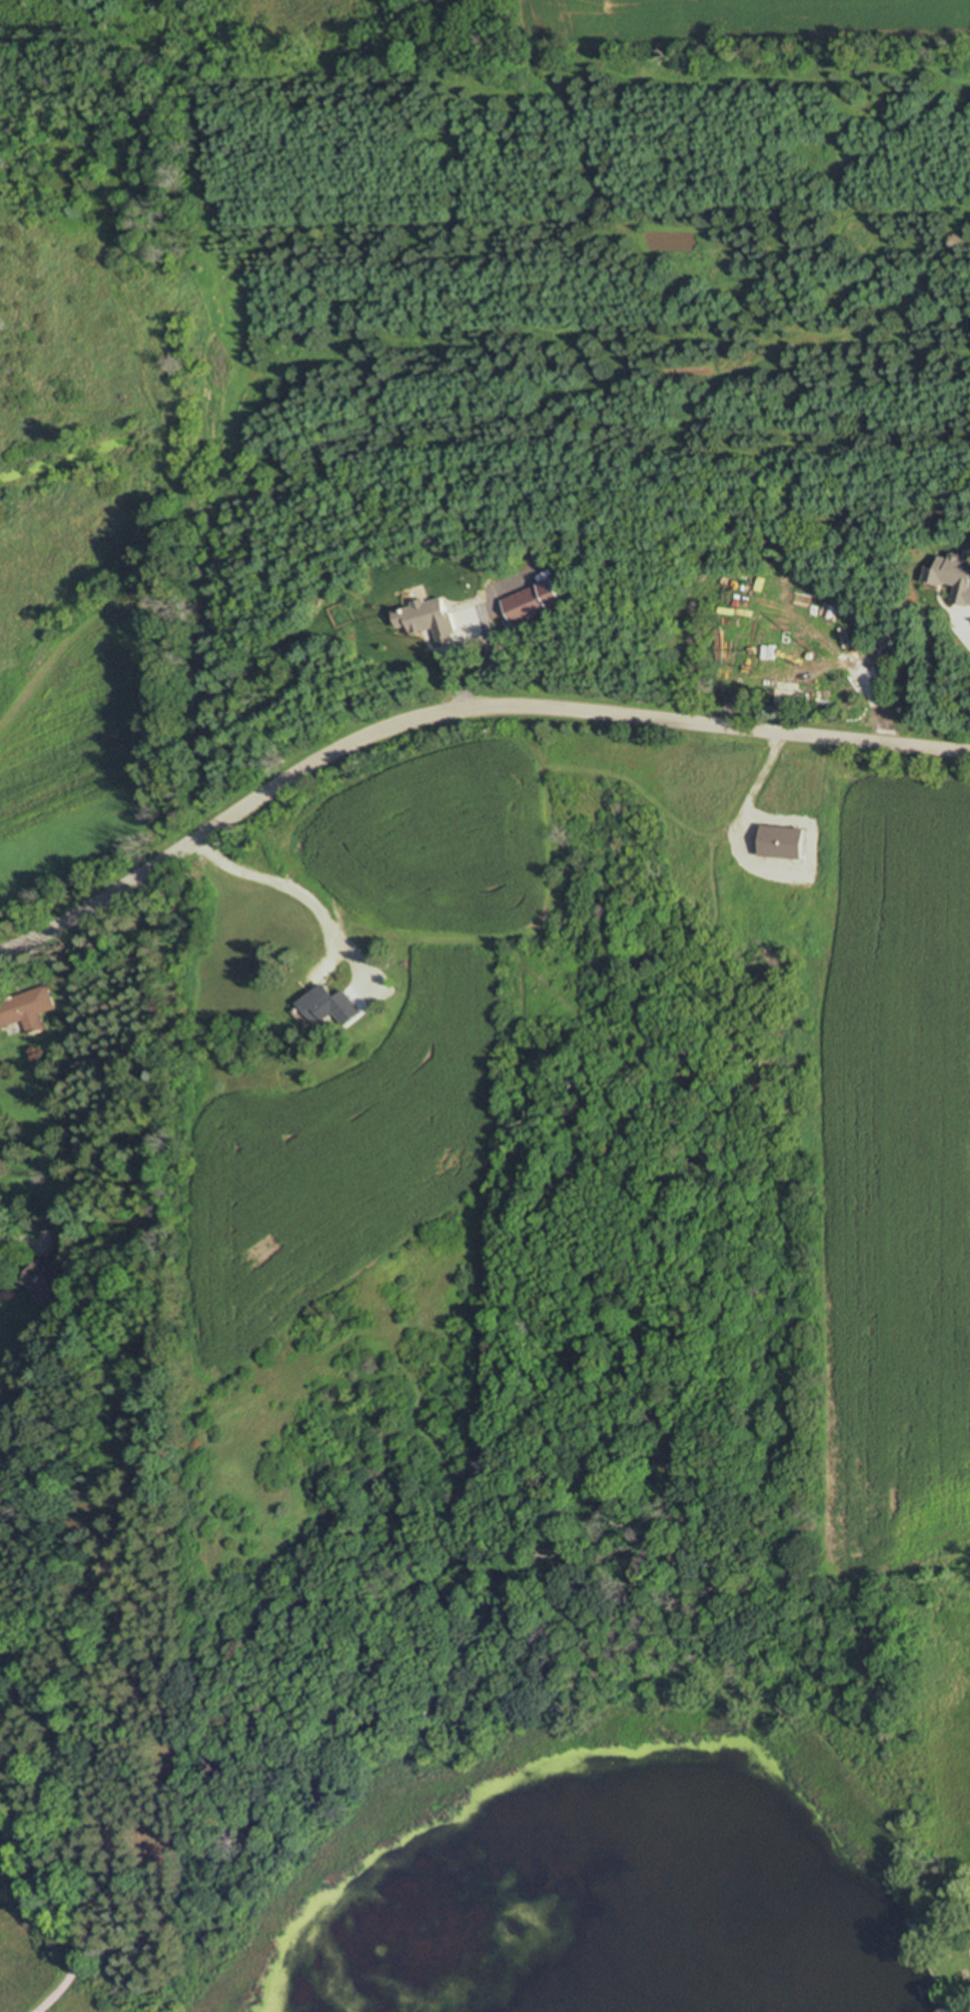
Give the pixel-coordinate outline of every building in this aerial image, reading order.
[(342,1005),(326,983),(299,1003),(315,1025),(342,1005)] [(25,1021),(29,1035),(46,1030),(41,1013),(55,1009),(48,986),(0,1000),(0,1028),(25,1021)] [(24,1282),(55,1300),(84,1247),(61,1234),(44,1264),(37,1260),(24,1282)]
